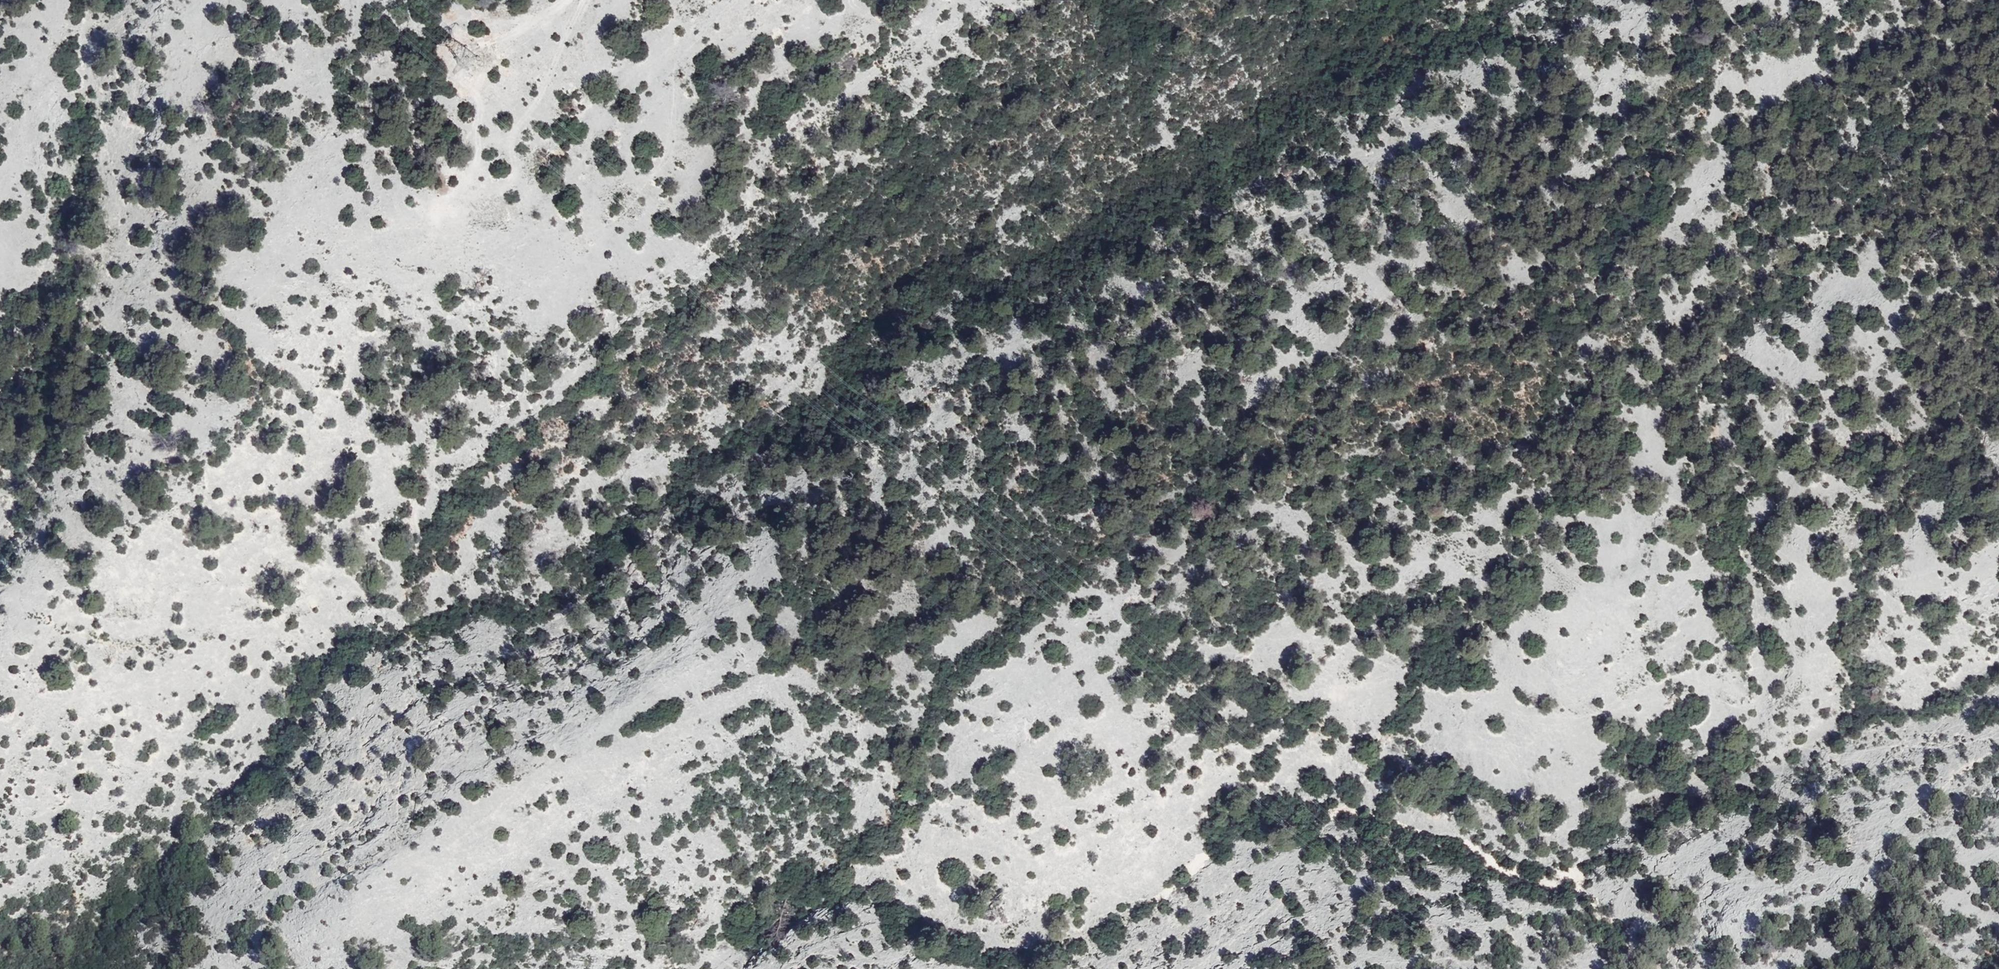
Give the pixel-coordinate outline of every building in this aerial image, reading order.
[(384,179),(383,188),(391,189),(392,180),(384,179)]
